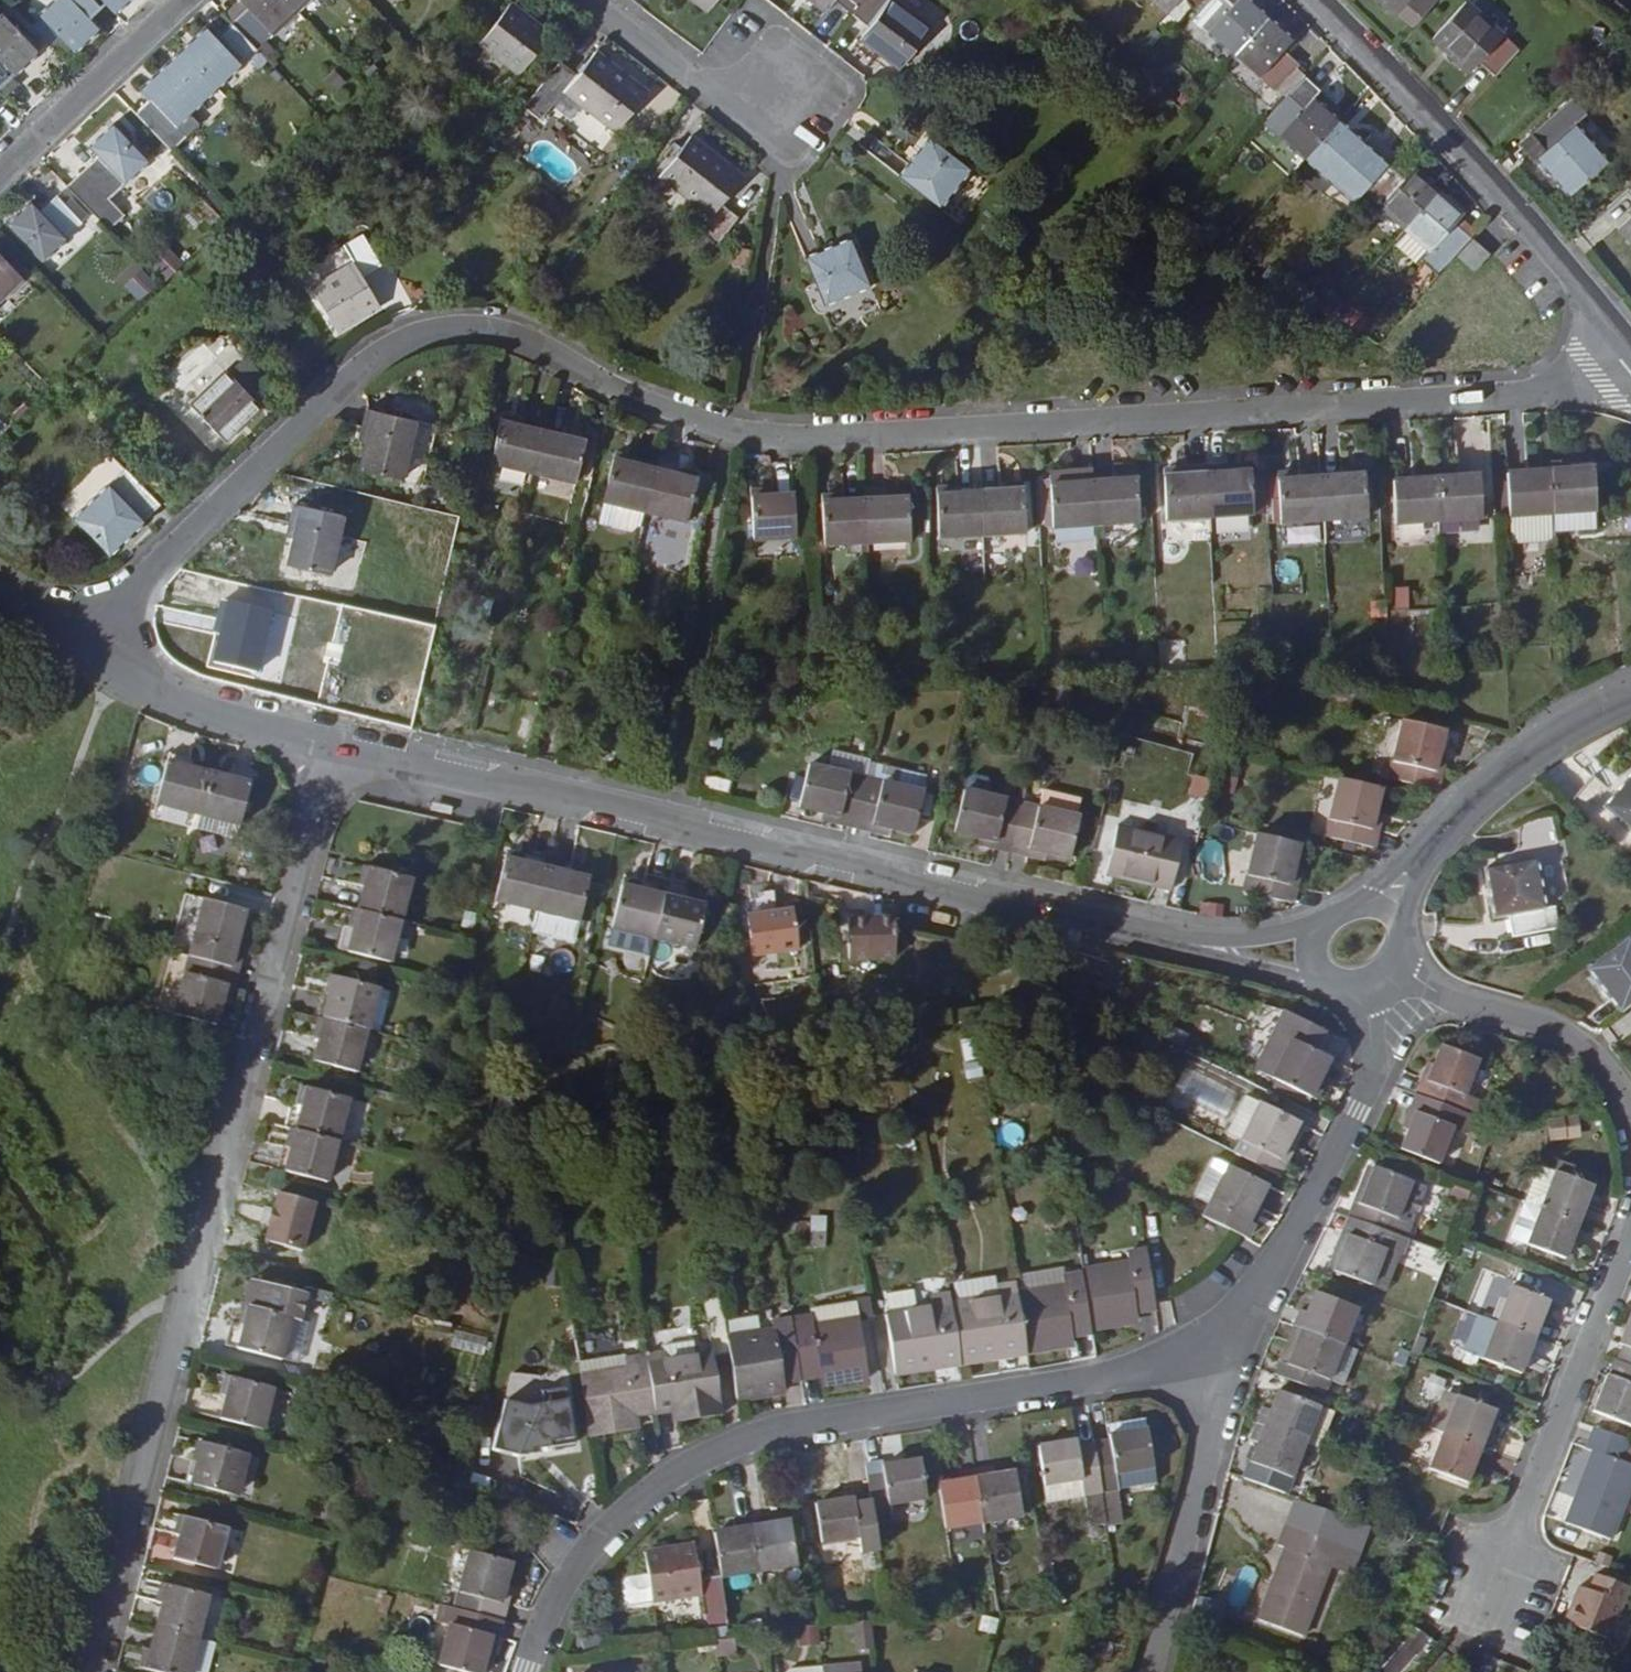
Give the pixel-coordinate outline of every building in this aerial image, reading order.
[(85,9),(96,0),(45,0),(38,6),(72,42),(95,20),(85,9)] [(231,14),(255,39),(294,2),(293,0),(245,0),(231,14)] [(516,0),(503,0),(478,33),(516,63),(546,24),(516,0)] [(898,58),(927,19),(902,0),(850,0),(848,3),(866,17),(858,27),(898,58)] [(1261,5),(1256,0),(1192,0),(1188,4),(1230,41),(1261,5)] [(1409,11),(1419,0),(1397,0),(1409,11)] [(1513,36),(1473,0),(1450,0),(1427,26),(1465,58),(1474,47),(1491,62),(1513,36)] [(1271,77),(1294,51),(1277,36),(1286,27),(1261,5),(1230,41),(1271,77)] [(0,8),(0,75),(34,43),(0,8)] [(214,30),(205,20),(181,43),(214,78),(255,39),(231,14),(214,30)] [(592,42),(571,68),(554,55),(518,102),(534,115),(562,80),(613,121),(643,82),(592,42)] [(150,92),(159,101),(143,116),(168,142),(197,115),(186,105),(214,78),(181,43),(156,66),(166,77),(150,92)] [(1307,85),(1314,77),(1298,63),(1259,107),(1301,144),(1333,108),(1307,85)] [(1564,82),(1523,119),(1539,137),(1531,144),(1564,181),(1601,147),(1568,111),(1580,100),(1564,82)] [(1349,139),(1357,129),(1333,108),(1301,144),(1342,180),(1365,154),(1349,139)] [(145,150),(111,116),(88,139),(97,148),(66,180),(107,222),(123,206),(106,189),(145,150)] [(1529,147),(1531,144),(1539,137),(1523,119),(1513,129),(1529,147)] [(967,154),(929,124),(899,164),(937,193),(967,154)] [(697,221),(715,234),(736,206),(718,193),(739,165),(688,126),(658,165),(709,205),(697,221)] [(1408,156),(1400,166),(1383,151),(1360,177),(1401,214),(1433,177),(1408,156)] [(1620,178),(1630,190),(1630,167),(1620,178)] [(1449,209),(1458,199),(1433,177),(1401,214),(1444,251),(1451,243),(1467,225),(1449,209)] [(80,215),(55,188),(39,204),(30,194),(6,217),(41,253),(80,215)] [(1613,214),(1630,234),(1630,198),(1613,214)] [(362,265),(381,254),(364,224),(344,236),(354,253),(312,278),(336,320),(379,296),(362,265)] [(1471,256),(1485,241),(1468,227),(1455,242),(1471,256)] [(823,291),(868,273),(850,228),(805,246),(823,291)] [(20,272),(0,251),(0,291),(20,272)] [(161,253),(148,264),(164,282),(176,272),(161,253)] [(131,261),(113,280),(138,303),(156,283),(131,261)] [(226,431),(260,398),(226,361),(191,396),(226,431)] [(358,418),(366,420),(362,435),(356,461),(397,471),(412,411),(362,400),(358,418)] [(500,401),(498,410),(520,415),(522,406),(500,401)] [(533,460),(541,420),(520,415),(498,410),(489,450),(533,460)] [(566,416),(564,425),(586,430),(588,421),(566,416)] [(362,435),(366,420),(358,418),(354,433),(362,435)] [(586,430),(564,425),(541,420),(533,460),(576,469),(586,430)] [(615,442),(614,450),(635,454),(637,447),(615,442)] [(1436,453),(1458,451),(1457,444),(1435,445),(1436,453)] [(1435,445),(1414,446),(1415,454),(1436,453),(1435,445)] [(698,468),(676,464),(677,455),(678,452),(657,447),(654,458),(645,502),(688,512),(698,468)] [(1551,456),(1570,455),(1570,447),(1550,448),(1551,456)] [(1211,502),(1254,499),(1251,457),(1226,459),(1225,450),(1225,448),(1207,449),(1207,451),(1208,460),(1211,502)] [(1251,448),(1225,450),(1226,459),(1251,457),(1251,448)] [(1550,448),(1530,450),(1531,457),(1551,456),(1550,448)] [(1343,450),(1343,459),(1366,458),(1365,449),(1343,450)] [(635,454),(614,450),(602,506),(607,514),(640,522),(645,502),(654,458),(635,454)] [(1439,495),(1482,492),(1479,450),(1458,451),(1436,453),(1439,495)] [(1279,454),(1280,463),(1302,461),(1301,452),(1279,454)] [(1439,495),(1436,453),(1415,454),(1393,455),(1396,498),(1439,495)] [(1593,453),(1570,455),(1551,456),(1554,498),(1595,495),(1593,453)] [(676,464),(698,468),(700,460),(677,455),(676,464)] [(1094,455),(1072,458),(1072,460),(1073,469),(1051,470),(1054,513),(1097,510),(1094,467),(1094,455)] [(1115,466),(1137,464),(1137,456),(1115,458),(1115,466)] [(1509,458),(1511,500),(1554,498),(1551,456),(1531,457),(1509,458)] [(1366,458),(1343,459),(1323,460),(1326,503),(1368,500),(1366,458)] [(1051,461),(1051,470),(1073,469),(1072,460),(1051,461)] [(1208,460),(1165,463),(1168,505),(1211,502),(1208,460)] [(1326,503),(1323,460),(1302,461),(1280,463),(1282,506),(1326,503)] [(160,497),(125,461),(74,510),(109,547),(160,497)] [(1137,464),(1115,466),(1094,467),(1097,510),(1140,507),(1137,464)] [(1002,471),(1003,480),(1024,478),(1024,470),(1002,471)] [(937,475),(938,484),(960,483),(959,474),(937,475)] [(911,486),(889,487),(889,478),(888,475),(866,476),(867,489),(870,531),(914,528),(911,486)] [(753,478),(754,486),(777,485),(777,477),(753,478)] [(889,487),(911,486),(910,477),(889,478),(889,487)] [(1024,478),(1003,480),(981,481),(984,524),(1027,521),(1024,478)] [(824,483),(825,492),(847,490),(846,481),(824,483)] [(984,524),(981,481),(960,483),(938,484),(941,527),(984,524)] [(795,483),(777,485),(754,486),(756,528),(799,525),(795,483)] [(870,531),(867,489),(847,490),(825,492),(827,534),(870,531)] [(291,515),(300,518),(297,532),(291,558),(329,567),(343,508),(295,497),(291,515)] [(1556,522),(1554,498),(1511,500),(1513,525),(1556,522)] [(297,532),(300,518),(291,515),(287,530),(297,532)] [(223,593),(219,611),(228,613),(225,628),(219,655),(259,664),(269,622),(271,609),(272,605),(223,593)] [(271,609),(269,622),(278,624),(281,611),(271,609)] [(225,628),(228,613),(219,611),(215,625),(225,628)] [(1427,757),(1419,755),(1423,738),(1429,714),(1387,704),(1374,761),(1423,773),(1427,757)] [(1423,738),(1419,755),(1427,757),(1431,741),(1423,738)] [(832,739),(828,757),(866,766),(870,748),(832,739)] [(212,765),(189,759),(191,751),(171,746),(156,809),(198,820),(201,807),(212,765)] [(870,748),(866,766),(924,779),(928,761),(870,748)] [(212,765),(214,757),(191,751),(189,759),(212,765)] [(801,794),(821,799),(840,804),(839,809),(856,813),(866,766),(828,757),(810,753),(801,794)] [(232,770),(234,762),(214,757),(212,765),(232,770)] [(1590,761),(1569,790),(1591,809),(1605,792),(1630,813),(1630,757),(1613,778),(1590,761)] [(256,768),(234,762),(232,770),(212,765),(201,807),(242,817),(256,768)] [(1316,820),(1364,832),(1368,817),(1361,815),(1365,799),(1372,772),(1330,763),(1316,820)] [(892,815),(915,821),(924,779),(866,766),(856,813),(873,817),(875,812),(892,815)] [(1188,797),(1208,800),(1211,777),(1191,775),(1188,797)] [(995,829),(994,834),(1011,838),(1022,790),(965,777),(955,818),(978,824),(995,829)] [(1038,794),(1076,802),(1080,785),(1042,777),(1038,794)] [(1011,838),(1030,842),(1032,836),(1048,840),(1070,845),(1080,803),(1076,802),(1038,794),(1022,790),(1011,838)] [(820,805),(839,809),(840,804),(821,799),(820,805)] [(1372,800),(1365,799),(1361,815),(1368,817),(1372,800)] [(875,812),(873,817),(890,821),(892,815),(875,812)] [(1169,875),(1180,826),(1116,812),(1106,860),(1169,875)] [(197,828),(233,837),(236,825),(200,816),(197,828)] [(1244,877),(1291,887),(1294,873),(1288,871),(1292,855),(1297,830),(1256,820),(1244,877)] [(995,829),(978,824),(976,830),(994,834),(995,829)] [(1046,846),(1048,840),(1032,836),(1030,842),(1046,846)] [(509,848),(531,853),(533,846),(511,840),(509,848)] [(531,853),(509,848),(498,890),(539,900),(549,858),(551,847),(534,843),(533,846),(531,853)] [(1562,910),(1557,890),(1543,894),(1534,844),(1486,853),(1496,902),(1510,900),(1513,920),(1562,910)] [(1220,848),(1204,850),(1209,879),(1225,876),(1220,848)] [(592,860),(571,855),(569,863),(590,868),(592,860)] [(1298,856),(1292,855),(1288,871),(1294,873),(1298,856)] [(360,881),(367,883),(373,860),(366,858),(360,881)] [(549,858),(539,900),(580,910),(590,868),(569,863),(549,858)] [(404,911),(414,870),(373,860),(367,883),(363,900),(404,911)] [(644,881),(622,876),(613,917),(655,927),(669,867),(649,862),(647,873),(644,881)] [(655,927),(697,937),(707,895),(687,891),(688,883),(691,873),(669,867),(655,927)] [(624,868),(622,876),(644,881),(647,873),(624,868)] [(707,895),(708,888),(688,883),(687,891),(707,895)] [(239,913),(243,900),(188,885),(173,943),(234,959),(245,915),(239,913)] [(804,937),(798,896),(752,903),(758,944),(804,937)] [(363,900),(355,898),(350,918),(357,921),(363,900)] [(363,900),(357,921),(350,918),(344,940),(393,954),(404,911),(363,900)] [(575,930),(580,910),(539,900),(534,921),(575,930)] [(1223,918),(1225,905),(1202,901),(1199,913),(1223,918)] [(849,913),(855,952),(901,945),(895,913),(894,906),(849,913)] [(1627,923),(1588,952),(1620,996),(1630,987),(1630,927),(1627,923)] [(217,1001),(223,1002),(234,959),(173,943),(159,1001),(213,1015),(217,1001)] [(333,967),(327,989),(334,991),(340,969),(333,967)] [(329,1010),(370,1020),(383,1024),(393,983),(340,969),(334,991),(327,989),(322,1008),(329,1010)] [(1284,999),(1274,1018),(1291,1026),(1272,1065),(1276,1066),(1310,1083),(1317,1070),(1329,1045),(1314,1038),(1324,1018),(1284,999)] [(320,1007),(315,1028),(324,1030),(329,1010),(322,1008),(320,1007)] [(370,1020),(329,1010),(324,1030),(319,1051),(360,1061),(370,1020)] [(1256,1056),(1272,1065),(1291,1026),(1274,1018),(1256,1056)] [(1476,1043),(1440,1029),(1432,1051),(1427,1065),(1432,1067),(1427,1082),(1473,1100),(1479,1084),(1463,1078),(1476,1043)] [(1432,1067),(1427,1065),(1432,1051),(1425,1048),(1414,1078),(1427,1082),(1432,1067)] [(1226,1107),(1239,1079),(1186,1053),(1172,1080),(1226,1107)] [(1273,1072),(1307,1089),(1310,1083),(1276,1066),(1273,1072)] [(1319,1088),(1326,1074),(1317,1070),(1310,1083),(1319,1088)] [(1403,1108),(1409,1111),(1415,1096),(1421,1098),(1427,1082),(1414,1078),(1403,1108)] [(323,1105),(329,1083),(321,1081),(315,1103),(323,1105)] [(1227,1120),(1241,1127),(1260,1089),(1246,1082),(1227,1120)] [(1401,1131),(1438,1145),(1452,1109),(1467,1115),(1473,1100),(1427,1082),(1421,1098),(1415,1096),(1409,1111),(1401,1131)] [(359,1134),(369,1094),(329,1083),(323,1105),(315,1103),(311,1102),(306,1120),(311,1121),(318,1123),(359,1134)] [(1234,1139),(1281,1163),(1287,1152),(1278,1148),(1285,1133),(1294,1137),(1306,1112),(1260,1089),(1241,1127),(1234,1139)] [(1550,1117),(1576,1113),(1574,1097),(1548,1100),(1550,1117)] [(305,1141),(313,1143),(318,1123),(311,1121),(305,1141)] [(359,1134),(318,1123),(313,1143),(308,1164),(348,1175),(359,1134)] [(1287,1152),(1294,1137),(1285,1133),(1278,1148),(1287,1152)] [(308,1164),(313,1143),(305,1141),(303,1140),(296,1161),(308,1164)] [(1584,1165),(1588,1154),(1560,1144),(1556,1155),(1554,1155),(1541,1191),(1577,1205),(1591,1168),(1584,1165)] [(1215,1145),(1195,1182),(1209,1189),(1228,1151),(1215,1145)] [(1365,1189),(1360,1187),(1374,1151),(1368,1149),(1349,1202),(1359,1205),(1365,1189)] [(1541,1191),(1554,1155),(1539,1149),(1526,1185),(1541,1191)] [(1247,1208),(1254,1196),(1266,1170),(1228,1151),(1209,1189),(1202,1202),(1239,1220),(1250,1225),(1256,1213),(1247,1208)] [(1409,1165),(1374,1151),(1360,1187),(1365,1189),(1359,1205),(1404,1222),(1410,1206),(1397,1201),(1409,1165)] [(281,1182),(269,1231),(313,1242),(325,1193),(281,1182)] [(1526,1185),(1512,1221),(1527,1227),(1541,1191),(1526,1185)] [(1577,1205),(1541,1191),(1527,1227),(1564,1240),(1577,1205)] [(1247,1208),(1256,1213),(1262,1200),(1254,1196),(1247,1208)] [(1349,1202),(1330,1253),(1335,1255),(1348,1218),(1353,1220),(1359,1205),(1349,1202)] [(1335,1255),(1371,1268),(1385,1231),(1399,1237),(1404,1222),(1359,1205),(1353,1220),(1348,1218),(1335,1255)] [(1386,1274),(1399,1237),(1385,1231),(1371,1268),(1386,1274)] [(1087,1257),(1096,1313),(1137,1306),(1134,1291),(1158,1287),(1150,1235),(1134,1237),(1136,1249),(1087,1257)] [(1030,1323),(1032,1336),(1073,1329),(1071,1317),(1096,1313),(1087,1257),(1068,1260),(1070,1272),(1023,1280),(1030,1323)] [(965,1335),(967,1347),(1007,1340),(1005,1327),(1030,1323),(1023,1280),(1021,1267),(1005,1270),(1007,1283),(957,1291),(965,1335)] [(1548,1283),(1512,1269),(1497,1306),(1534,1320),(1548,1283)] [(270,1274),(265,1297),(273,1299),(276,1300),(281,1276),(270,1274)] [(267,1321),(259,1319),(254,1317),(249,1337),(303,1351),(314,1310),(320,1311),(326,1287),(281,1276),(276,1300),(273,1299),(267,1321)] [(1307,1296),(1301,1293),(1295,1310),(1342,1328),(1356,1292),(1315,1276),(1307,1296)] [(938,1294),(936,1282),(936,1279),(892,1286),(895,1302),(938,1294)] [(902,1357),(941,1351),(939,1339),(965,1335),(957,1291),(955,1279),(936,1282),(938,1294),(895,1302),(893,1302),(902,1357)] [(651,1340),(661,1398),(685,1394),(688,1407),(726,1400),(716,1331),(734,1328),(727,1287),(709,1290),(713,1311),(666,1319),(669,1337),(651,1340)] [(816,1296),(817,1301),(819,1313),(865,1306),(862,1288),(816,1296)] [(1623,1330),(1617,1346),(1630,1352),(1630,1296),(1619,1329),(1623,1330)] [(267,1321),(273,1299),(265,1297),(259,1319),(267,1321)] [(1465,1335),(1520,1356),(1534,1320),(1497,1306),(1479,1299),(1465,1335)] [(819,1313),(817,1301),(798,1304),(807,1361),(832,1357),(834,1369),(874,1362),(865,1306),(819,1313)] [(734,1328),(743,1385),(783,1378),(780,1366),(807,1361),(798,1304),(778,1308),(780,1320),(734,1328)] [(1296,1329),(1288,1348),(1281,1345),(1276,1360),(1323,1377),(1328,1364),(1342,1328),(1295,1310),(1289,1326),(1296,1329)] [(1030,1323),(1005,1327),(1007,1340),(1032,1336),(1030,1323)] [(1289,1326),(1281,1345),(1288,1348),(1296,1329),(1289,1326)] [(1358,1334),(1342,1328),(1328,1364),(1345,1370),(1358,1334)] [(965,1335),(939,1339),(941,1351),(967,1347),(965,1335)] [(635,1353),(634,1343),(633,1339),(584,1347),(587,1360),(635,1353)] [(651,1340),(634,1343),(635,1353),(587,1360),(597,1422),(638,1416),(636,1402),(661,1398),(651,1340)] [(1617,1346),(1611,1362),(1607,1360),(1593,1396),(1630,1411),(1630,1408),(1630,1352),(1617,1346)] [(545,1364),(517,1361),(499,1437),(526,1444),(539,1442),(538,1435),(556,1432),(556,1435),(581,1431),(572,1375),(547,1379),(545,1364)] [(242,1389),(249,1391),(254,1370),(247,1368),(242,1389)] [(295,1380),(254,1370),(249,1391),(244,1411),(285,1421),(295,1380)] [(1306,1427),(1319,1391),(1279,1375),(1272,1394),(1265,1392),(1258,1409),(1306,1427)] [(1441,1390),(1453,1395),(1459,1380),(1446,1375),(1441,1390)] [(1487,1412),(1494,1394),(1459,1380),(1453,1395),(1441,1390),(1433,1412),(1445,1416),(1481,1430),(1495,1435),(1502,1418),(1487,1412)] [(1335,1397),(1319,1391),(1306,1427),(1322,1433),(1335,1397)] [(1306,1427),(1258,1409),(1251,1424),(1259,1427),(1246,1463),(1286,1478),(1306,1427)] [(1598,1413),(1590,1434),(1601,1438),(1589,1471),(1581,1468),(1567,1506),(1611,1524),(1630,1470),(1630,1449),(1623,1446),(1630,1425),(1598,1413)] [(1481,1430),(1445,1416),(1432,1453),(1468,1466),(1481,1430)] [(1113,1426),(1113,1433),(1096,1435),(1108,1506),(1123,1504),(1119,1476),(1155,1471),(1148,1421),(1113,1426)] [(1322,1433),(1306,1427),(1286,1478),(1302,1484),(1322,1433)] [(205,1451),(210,1431),(202,1429),(196,1449),(205,1451)] [(241,1482),(251,1441),(210,1431),(205,1451),(200,1472),(241,1482)] [(1108,1506),(1096,1435),(1079,1438),(1079,1433),(1041,1438),(1046,1472),(1085,1466),(1087,1480),(1092,1513),(1109,1511),(1108,1506)] [(872,1485),(876,1507),(893,1504),(891,1492),(928,1486),(921,1446),(884,1452),(884,1449),(867,1451),(872,1485)] [(977,1458),(985,1511),(1021,1505),(1014,1460),(995,1463),(994,1456),(977,1458)] [(961,1461),(962,1467),(939,1471),(946,1517),(985,1511),(977,1458),(961,1461)] [(1085,1466),(1046,1472),(1048,1486),(1087,1480),(1085,1466)] [(862,1524),(864,1536),(880,1534),(876,1507),(872,1485),(855,1489),(854,1484),(818,1490),(824,1530),(862,1524)] [(178,1524),(186,1526),(191,1504),(184,1502),(178,1524)] [(232,1514),(191,1504),(186,1526),(181,1546),(222,1556),(232,1514)] [(772,1519),(771,1509),(755,1512),(763,1563),(803,1557),(796,1515),(772,1519)] [(1353,1558),(1362,1536),(1290,1509),(1283,1529),(1294,1535),(1279,1570),(1275,1568),(1260,1606),(1303,1622),(1331,1549),(1353,1558)] [(725,1561),(726,1570),(763,1563),(755,1512),(739,1514),(741,1524),(719,1528),(725,1561)] [(649,1540),(652,1561),(655,1589),(703,1579),(707,1600),(730,1596),(726,1570),(725,1561),(702,1565),(696,1532),(649,1540)] [(513,1546),(472,1536),(457,1593),(503,1605),(511,1574),(506,1573),(513,1546)] [(1581,1568),(1568,1604),(1612,1621),(1630,1568),(1630,1567),(1597,1555),(1591,1572),(1581,1568)] [(627,1588),(634,1593),(655,1589),(652,1561),(629,1566),(625,1572),(627,1588)] [(170,1593),(175,1573),(167,1571),(162,1591),(170,1593)] [(175,1573),(170,1593),(164,1615),(205,1625),(215,1583),(175,1573)] [(457,1593),(443,1651),(484,1662),(491,1634),(495,1635),(503,1605),(457,1593)] [(1195,1597),(1192,1618),(1220,1621),(1223,1600),(1195,1597)] [(859,1607),(862,1637),(879,1635),(875,1606),(859,1607)] [(159,1635),(153,1655),(207,1670),(218,1629),(205,1625),(164,1615),(159,1635)] [(1422,1655),(1433,1641),(1414,1625),(1402,1640),(1422,1655)] [(795,1647),(819,1646),(818,1626),(794,1627),(795,1647)] [(153,1655),(159,1635),(152,1633),(146,1654),(153,1655)] [(830,1671),(866,1667),(864,1648),(829,1652),(830,1671)] [(725,1671),(763,1671),(762,1662),(725,1666),(725,1671)] [(1471,1671),(1495,1671),(1474,1663),(1471,1671)]
